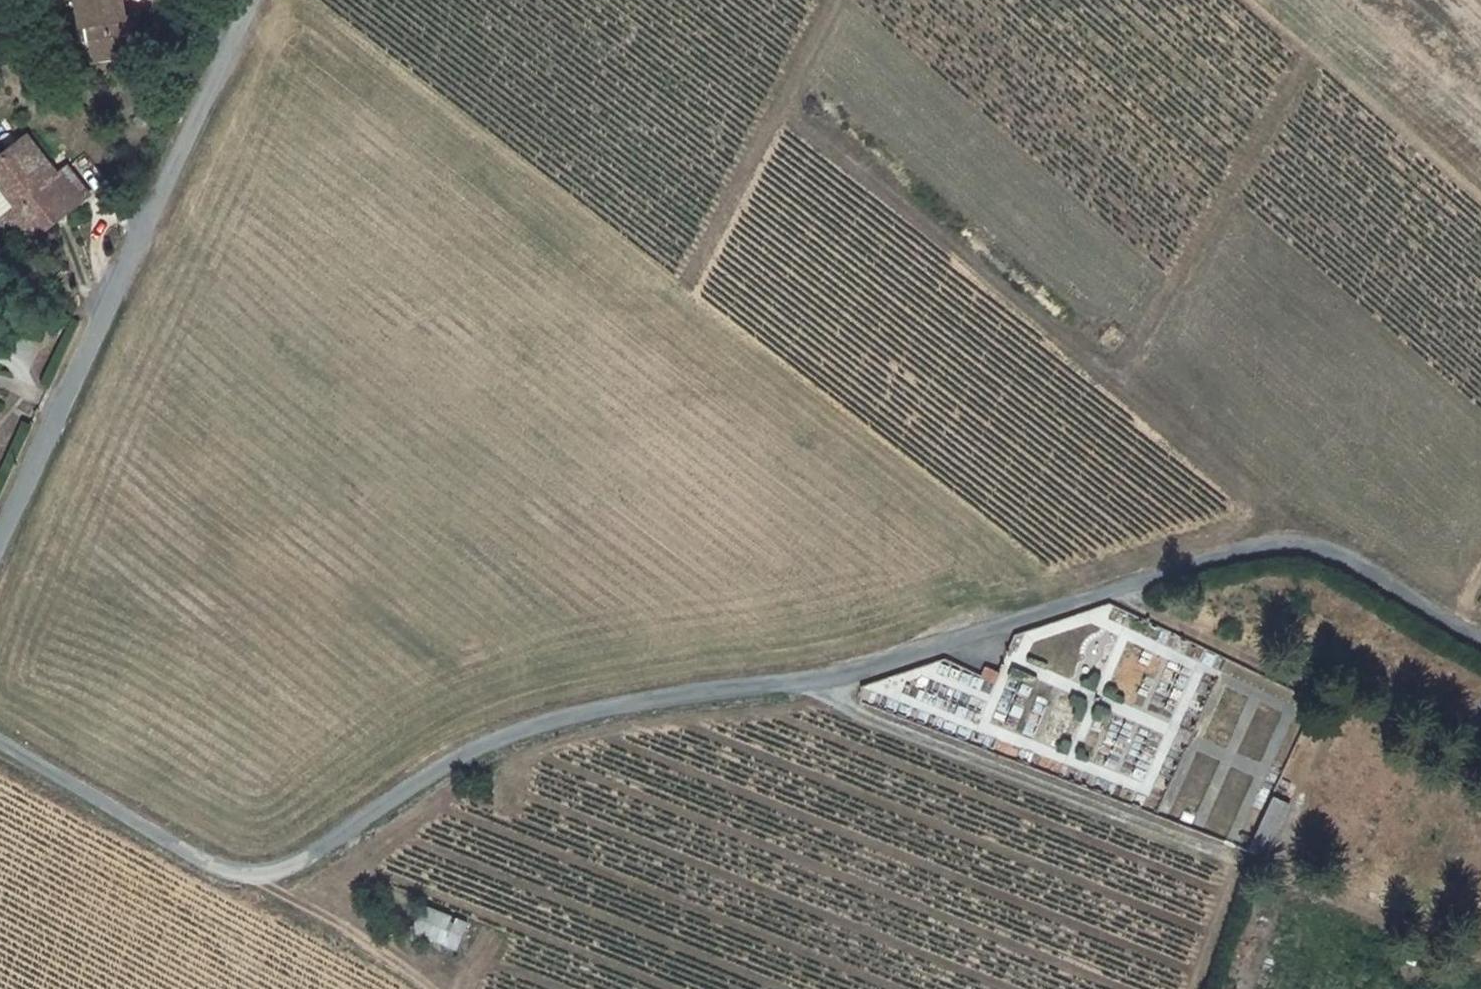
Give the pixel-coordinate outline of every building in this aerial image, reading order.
[(92,37),(100,35),(106,73),(154,63),(147,26),(136,28),(131,0),(85,0),(92,37)] [(0,166),(0,169),(29,206),(20,213),(10,221),(32,250),(90,204),(68,174),(58,182),(27,142),(0,166)] [(0,169),(0,188),(20,213),(29,206),(0,169)] [(955,679),(940,672),(935,682),(951,690),(955,679)] [(1271,798),(1250,853),(1251,851),(1267,860),(1288,805),(1276,800),(1271,798)] [(413,933),(459,949),(468,923),(422,908),(413,933)]
